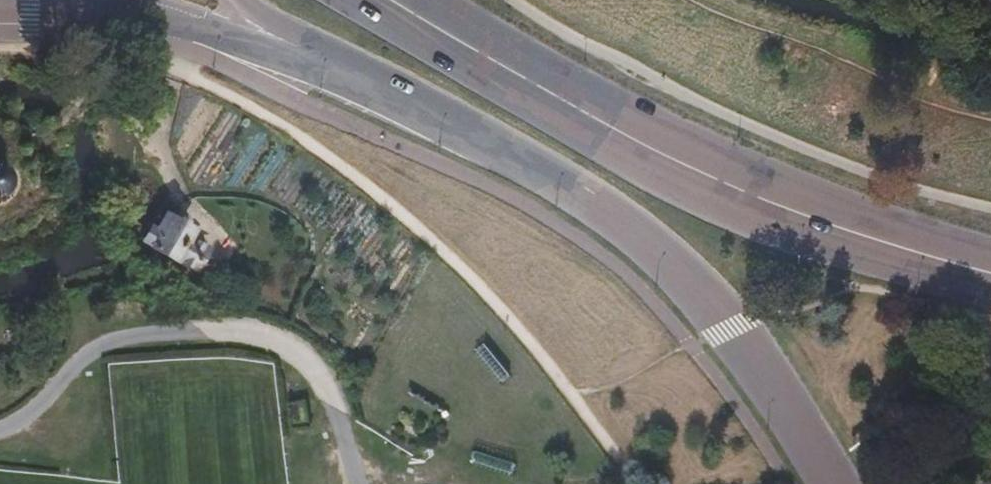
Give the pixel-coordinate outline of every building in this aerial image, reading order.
[(0,242),(8,240),(24,232),(37,220),(44,209),(48,197),(50,185),(50,174),(49,166),(43,160),(34,159),(27,159),(26,144),(21,131),(14,126),(5,122),(0,121),(0,242)] [(157,248),(202,271),(214,250),(185,235),(191,225),(167,213),(159,228),(155,226),(136,262),(147,267),(157,248)]
